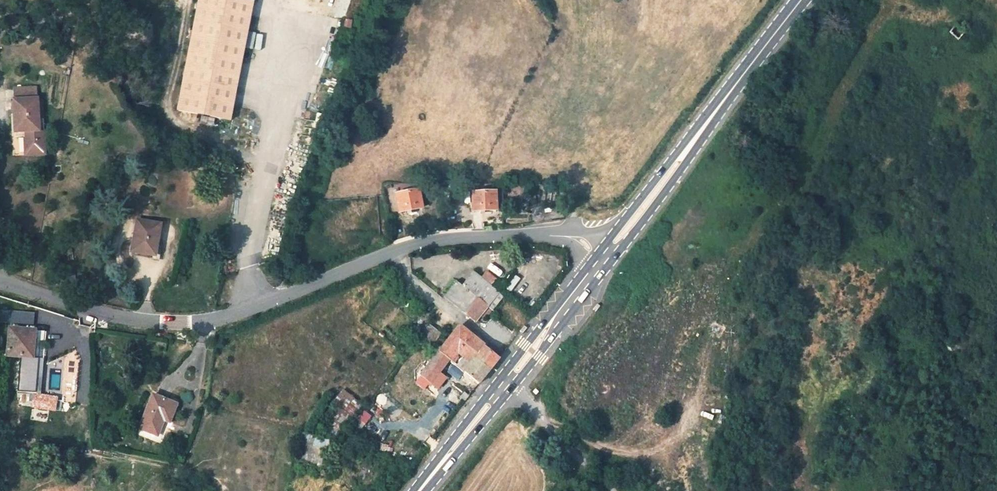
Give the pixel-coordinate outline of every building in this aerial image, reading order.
[(237,0),(194,0),(177,112),(230,120),(249,2),(237,0)] [(965,33),(957,25),(950,32),(958,40),(965,33)] [(19,148),(22,114),(17,113),(20,81),(0,79),(0,147),(19,148)] [(388,213),(405,209),(412,208),(408,188),(383,193),(388,213)] [(461,212),(484,212),(483,193),(460,194),(461,212)] [(136,207),(112,205),(109,238),(132,240),(136,207)] [(445,292),(470,311),(474,306),(494,281),(488,276),(493,269),(481,261),(476,267),(469,262),(458,277),(445,292)] [(445,292),(458,277),(451,271),(439,288),(445,292)] [(480,310),(499,285),(494,281),(474,306),(480,310)] [(10,311),(10,323),(34,324),(35,311),(10,311)] [(454,315),(433,344),(444,352),(452,358),(458,362),(469,348),(479,335),(454,315)] [(412,328),(423,336),(433,324),(421,316),(412,328)] [(29,325),(6,323),(4,349),(26,352),(29,325)] [(495,348),(479,335),(469,348),(484,361),(495,348)] [(426,375),(440,358),(444,352),(433,344),(415,367),(426,375)] [(458,362),(474,375),(484,361),(469,348),(458,362)] [(444,352),(440,358),(448,364),(452,358),(444,352)] [(339,435),(361,402),(341,389),(325,413),(335,419),(329,429),(339,435)] [(145,391),(131,425),(150,431),(157,414),(162,417),(169,399),(145,391)]
